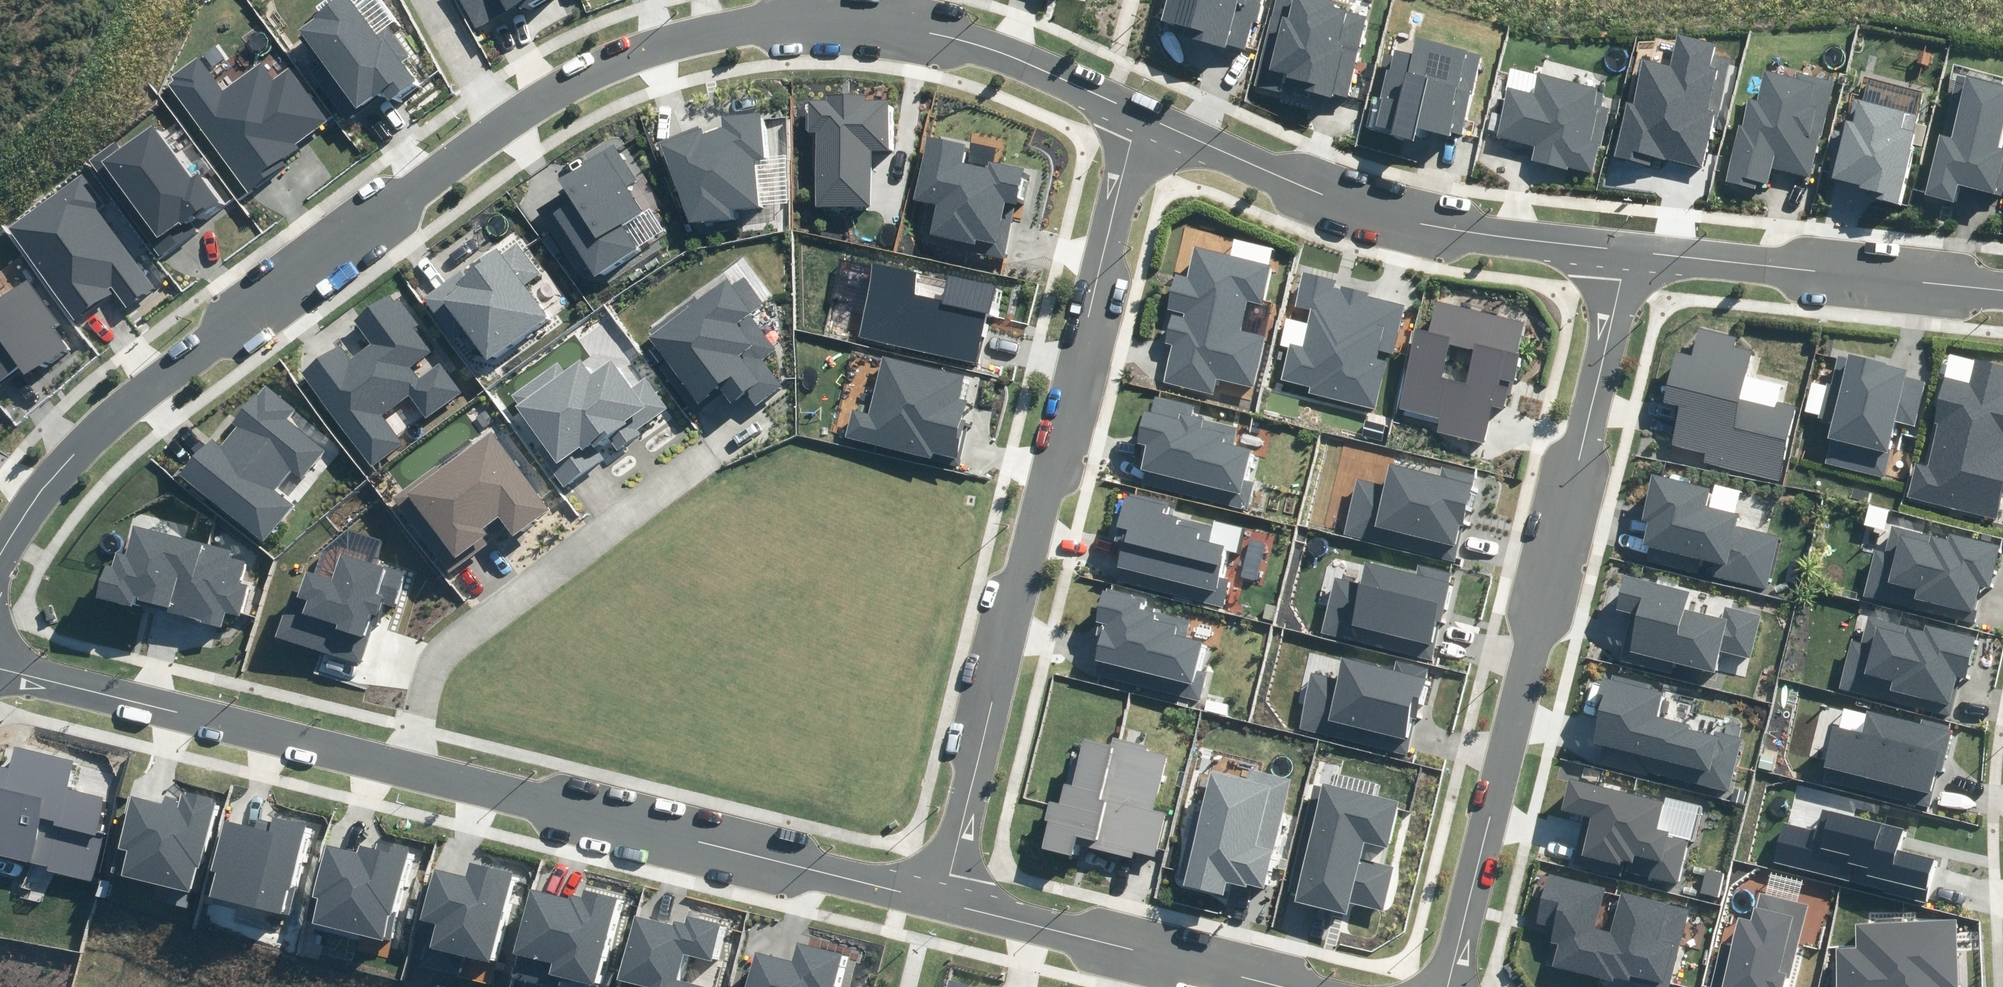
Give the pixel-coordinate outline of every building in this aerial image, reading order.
[(298,30),(354,108),(381,89),(389,100),(416,80),(403,62),(410,57),(389,27),(378,35),(353,0),(332,0),(312,14),(315,18),(298,30)] [(473,27),(517,3),(520,10),(539,0),(458,0),(473,27)] [(1244,48),(1251,21),(1257,23),(1262,0),(1167,0),(1162,20),(1184,25),(1181,37),(1228,48),(1229,44),(1244,48)] [(1346,96),(1366,16),(1333,9),(1334,3),(1324,0),(1276,0),(1254,87),(1282,93),(1286,77),(1303,81),(1301,90),(1331,98),(1332,93),(1346,96)] [(1450,132),(1461,135),(1481,53),(1418,37),(1413,56),(1395,51),(1394,55),(1384,53),(1373,97),(1381,99),(1374,125),(1390,129),(1388,134),(1413,141),(1416,128),(1449,136),(1450,132)] [(1653,155),(1702,167),(1729,60),(1712,56),(1715,46),(1680,37),(1672,67),(1645,61),(1634,105),(1627,103),(1614,156),(1650,166),(1653,155)] [(221,92),(197,58),(171,76),(174,80),(168,84),(248,194),(288,165),(284,159),(299,148),(296,143),(328,120),(290,67),(273,79),(261,63),(221,92)] [(1724,181),(1755,189),(1757,180),(1767,183),(1771,167),(1808,177),(1833,80),(1795,71),(1793,79),(1765,72),(1758,100),(1749,98),(1743,124),(1740,123),(1724,181)] [(1569,166),(1592,172),(1608,107),(1600,105),(1604,91),(1537,74),(1532,93),(1508,87),(1496,137),(1535,146),(1531,161),(1567,170),(1569,166)] [(2001,194),(2002,188),(2002,149),(1998,148),(2002,127),(2002,86),(1957,74),(1942,135),(1938,134),(1923,194),(1956,202),(1961,184),(2001,194)] [(816,207),(870,206),(869,152),(889,151),(888,102),(865,103),(865,94),(826,95),(826,100),(808,100),(808,132),(815,132),(816,207)] [(1872,198),(1898,204),(1917,132),(1900,128),(1904,111),(1859,100),(1853,122),(1845,121),(1831,179),(1874,190),(1872,198)] [(656,143),(688,222),(731,219),(730,211),(762,208),(756,159),(766,158),(760,112),(723,116),(725,127),(703,136),(699,126),(656,143)] [(115,139),(87,158),(156,257),(197,229),(189,217),(195,213),(197,217),(218,202),(198,173),(190,178),(153,126),(122,149),(115,139)] [(925,243),(1004,258),(1022,167),(989,161),(987,167),(962,163),(966,145),(929,138),(917,199),(933,202),(925,243)] [(594,277),(637,251),(620,224),(642,210),(627,186),(636,181),(612,143),(579,164),(581,167),(561,180),(573,199),(542,218),(580,279),(591,272),(594,277)] [(105,205),(83,175),(11,225),(77,318),(111,294),(108,290),(111,287),(126,309),(154,289),(98,210),(105,205)] [(486,362),(547,315),(523,284),(538,273),(515,243),(500,254),(497,250),(463,276),(459,271),(424,298),(458,341),(466,335),(486,362)] [(1163,383),(1214,394),(1217,379),(1253,388),(1265,335),(1241,329),(1248,300),(1262,304),(1271,265),(1195,248),(1189,276),(1176,273),(1167,309),(1186,313),(1184,319),(1168,316),(1162,342),(1172,344),(1163,383)] [(872,264),(857,338),(978,363),(994,286),(945,276),(940,299),(913,294),(918,273),(872,264)] [(1308,393),(1376,409),(1388,354),(1395,355),(1406,306),(1367,297),(1368,292),(1341,285),(1340,291),(1330,288),(1333,279),(1302,272),(1294,308),(1312,312),(1304,346),(1289,343),(1280,380),(1309,386),(1308,393)] [(642,335),(699,410),(720,394),(728,404),(743,393),(755,410),(785,387),(763,358),(774,350),(750,317),(769,303),(747,275),(731,287),(725,279),(698,300),(695,296),(642,335)] [(0,296),(0,378),(16,367),(23,377),(66,348),(52,327),(59,323),(28,278),(0,297),(0,296)] [(426,418),(463,391),(441,361),(420,377),(411,366),(431,352),(413,328),(419,323),(400,297),(395,301),(390,294),(355,320),(372,343),(349,359),(341,348),(303,376),(370,466),(401,443),(382,416),(410,396),(426,418)] [(1428,332),(1415,329),(1397,407),(1440,417),(1436,433),(1482,443),(1490,406),(1502,408),(1508,382),(1512,383),(1526,321),(1435,301),(1428,332)] [(1703,461),(1778,480),(1796,406),(1779,401),(1777,409),(1741,400),(1753,351),(1734,347),(1736,337),(1700,328),(1693,356),(1676,351),(1663,402),(1681,407),(1672,444),(1706,453),(1703,461)] [(1825,464),(1881,476),(1894,420),(1915,425),(1925,381),(1905,376),(1907,369),(1837,354),(1822,419),(1835,422),(1825,464)] [(852,409),(845,437),(931,457),(932,452),(956,458),(966,417),(963,416),(968,399),(960,397),(965,375),(882,355),(868,413),(852,409)] [(536,448),(563,487),(603,459),(595,447),(609,438),(617,451),(640,435),(636,430),(669,408),(648,377),(630,389),(611,360),(590,375),(581,362),(564,373),(557,363),(511,394),(544,442),(536,448)] [(1995,518),(2002,483),(2002,366),(1975,360),(1970,381),(1943,375),(1932,421),(1938,423),(1928,467),(1915,464),(1907,498),(1995,518)] [(180,477),(262,543),(293,505),(275,490),(290,471),(301,480),(325,450),(287,419),(295,409),(267,386),(259,396),(255,393),(231,422),(237,427),(221,446),(212,438),(180,477)] [(1193,403),(1155,395),(1151,413),(1144,412),(1137,444),(1145,446),(1140,472),(1146,473),(1143,487),(1248,509),(1255,480),(1243,477),(1249,451),(1233,447),(1238,426),(1191,416),(1193,403)] [(392,497),(448,573),(492,541),(483,528),(497,517),(512,537),(548,510),(490,432),(439,469),(435,465),(392,497)] [(1343,537),(1455,562),(1475,474),(1444,467),(1442,476),(1390,465),(1386,484),(1356,478),(1343,537)] [(1710,575),(1768,588),(1779,536),(1737,527),(1739,515),(1705,507),(1709,489),(1652,476),(1642,521),(1648,522),(1643,545),(1649,546),(1646,562),(1695,573),(1698,560),(1713,563),(1710,575)] [(1115,580),(1223,608),(1230,580),(1219,577),(1226,549),(1209,545),(1214,527),(1171,516),(1173,506),(1126,494),(1118,528),(1128,531),(1115,580)] [(95,597),(222,628),(226,611),(240,615),(248,584),(239,582),(244,560),(229,557),(231,548),(132,524),(125,554),(114,552),(111,566),(103,564),(95,597)] [(1863,597),(1972,623),(1981,586),(1990,588),(2000,545),(1949,532),(1947,540),(1890,527),(1884,551),(1875,549),(1863,597)] [(277,637),(361,664),(381,604),(394,608),(405,574),(340,553),(331,580),(305,572),(299,592),(292,590),(277,637)] [(1321,634),(1432,660),(1453,571),(1419,563),(1416,574),(1365,562),(1360,584),(1334,578),(1321,634)] [(1717,650),(1749,659),(1760,617),(1724,607),(1721,618),(1684,608),(1688,593),(1624,576),(1615,610),(1630,614),(1618,659),(1670,673),(1673,664),(1711,674),(1717,650)] [(1091,675),(1200,701),(1207,672),(1196,669),(1202,643),(1186,639),(1191,618),(1144,606),(1146,599),(1104,589),(1097,622),(1104,623),(1091,675)] [(1840,688),(1946,715),(1956,676),(1965,678),(1975,638),(1925,625),(1924,631),(1868,617),(1862,641),(1852,639),(1840,688)] [(1313,672),(1300,727),(1410,754),(1431,670),(1394,660),(1392,670),(1343,658),(1338,678),(1313,672)] [(1648,771),(1730,790),(1743,737),(1716,730),(1714,736),(1688,729),(1689,723),(1656,715),(1661,694),(1650,692),(1652,683),(1612,674),(1610,680),(1601,678),(1593,710),(1599,711),(1591,743),(1602,745),(1597,764),(1647,776),(1648,771)] [(1821,781),(1930,803),(1936,774),(1942,775),(1952,725),(1921,718),(1920,723),(1865,712),(1861,732),(1833,727),(1821,781)] [(1133,851),(1156,857),(1167,814),(1152,810),(1166,756),(1147,751),(1148,747),(1114,738),(1112,747),(1083,740),(1071,786),(1063,784),(1058,806),(1048,803),(1044,820),(1048,821),(1041,850),(1071,857),(1076,837),(1088,840),(1087,846),(1132,857),(1133,851)] [(95,883),(107,835),(95,832),(104,798),(67,788),(74,762),(14,746),(8,770),(0,768),(0,855),(49,868),(48,870),(95,883)] [(1247,884),(1265,888),(1291,779),(1249,769),(1246,779),(1211,771),(1183,887),(1220,896),(1223,884),(1246,889),(1247,884)] [(1629,872),(1678,883),(1689,838),(1655,830),(1662,801),(1568,779),(1561,809),(1590,816),(1581,854),(1591,856),(1588,870),(1619,877),(1623,861),(1631,863),(1629,872)] [(1349,902),(1384,910),(1394,868),(1358,859),(1362,842),(1388,849),(1400,801),(1323,782),(1322,787),(1313,785),(1286,892),(1298,895),(1295,903),(1346,915),(1349,902)] [(122,875),(192,892),(215,798),(182,790),(179,801),(164,797),(162,805),(129,797),(116,849),(128,851),(122,875)] [(1773,864),(1925,901),(1935,860),(1898,851),(1903,830),(1822,809),(1817,832),(1783,824),(1773,864)] [(210,897),(291,916),(312,827),(271,817),(269,823),(257,820),(255,830),(221,822),(209,873),(216,874),(210,897)] [(311,920),(391,941),(398,912),(392,911),(408,851),(377,843),(375,850),(359,846),(357,854),(324,846),(311,897),(317,899),(311,920)] [(430,948),(491,962),(512,873),(468,862),(465,874),(435,867),(422,921),(436,924),(430,948)] [(1655,986),(1669,986),(1689,908),(1620,891),(1610,933),(1595,929),(1606,887),(1548,872),(1536,921),(1555,926),(1545,965),(1613,982),(1614,977),(1655,986)] [(547,973),(593,985),(616,897),(585,889),(583,898),(570,894),(568,899),(528,888),(511,953),(550,963),(547,973)] [(1784,979),(1790,980),(1807,904),(1756,892),(1750,919),(1739,917),(1732,945),(1722,943),(1712,986),(1782,986),(1784,979)] [(677,981),(684,955),(711,961),(721,923),(687,915),(685,923),(674,921),(673,925),(637,916),(620,986),(702,986),(677,981)] [(1955,919),(1855,924),(1856,948),(1834,949),(1836,986),(1959,986),(1955,919)] [(842,954),(799,942),(793,961),(756,951),(747,986),(833,986),(842,954)]
